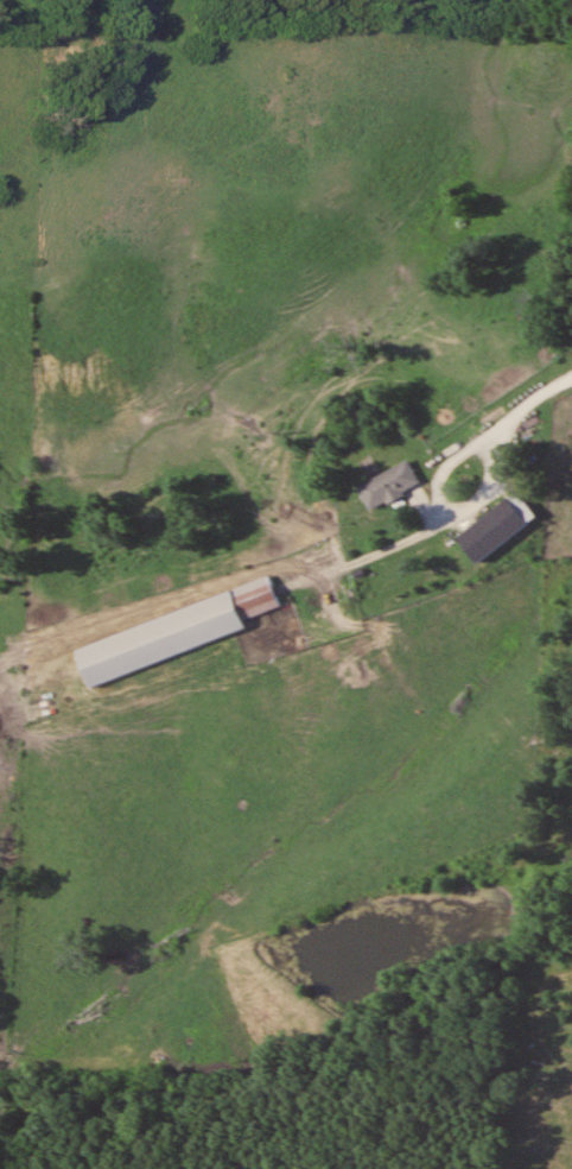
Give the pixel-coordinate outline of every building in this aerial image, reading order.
[(420,482),(408,459),(356,486),(369,509),(420,482)] [(457,535),(477,561),(529,522),(510,496),(457,535)] [(279,607),(271,581),(74,641),(86,681),(246,632),(242,618),(279,607)]
